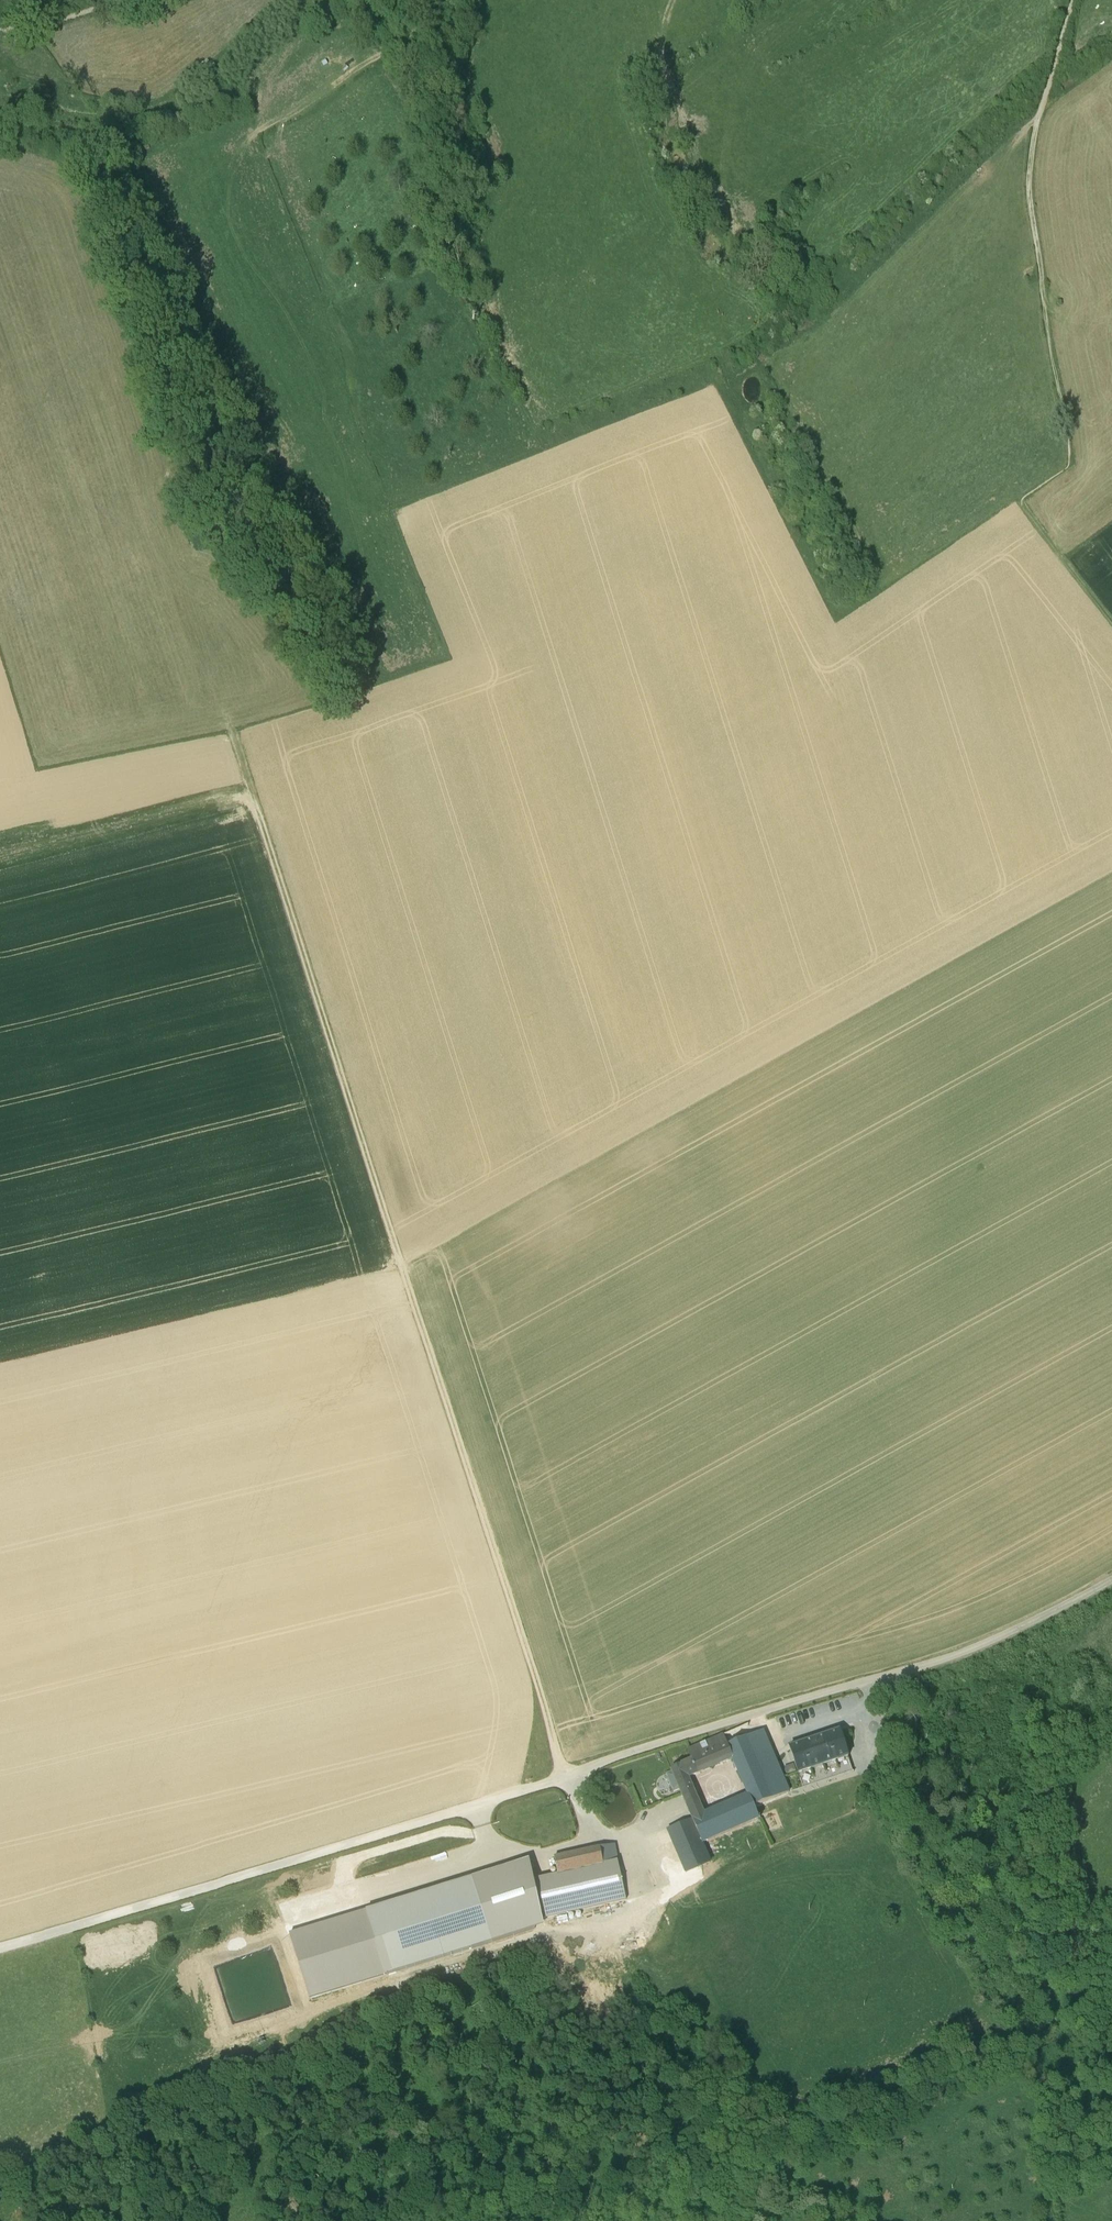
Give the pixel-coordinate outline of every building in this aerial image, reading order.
[(752,1736),(755,1735),(750,1723),(723,1735),(728,1746),(752,1736)] [(839,1731),(789,1748),(802,1786),(853,1770),(839,1731)] [(704,1814),(691,1820),(687,1822),(667,1831),(671,1841),(655,1848),(669,1879),(710,1862),(703,1845),(759,1820),(753,1808),(789,1792),(766,1739),(758,1733),(755,1735),(752,1736),(728,1746),(723,1735),(687,1750),(691,1759),(698,1775),(732,1760),(747,1795),(704,1814)] [(691,1820),(704,1814),(689,1778),(698,1775),(691,1759),(687,1761),(680,1764),(681,1765),(669,1771),(670,1772),(665,1774),(673,1792),(677,1790),(683,1804),(691,1820)] [(793,1764),(784,1767),(786,1775),(796,1772),(793,1764)] [(533,1879),(542,1919),(571,1912),(626,1900),(617,1861),(618,1861),(615,1844),(553,1856),(557,1874),(533,1879)] [(477,1897),(492,1943),(544,1926),(542,1919),(533,1879),(529,1860),(472,1879),(477,1897)] [(477,1897),(472,1879),(366,1912),(386,1977),(472,1949),(492,1943),(477,1897)]
